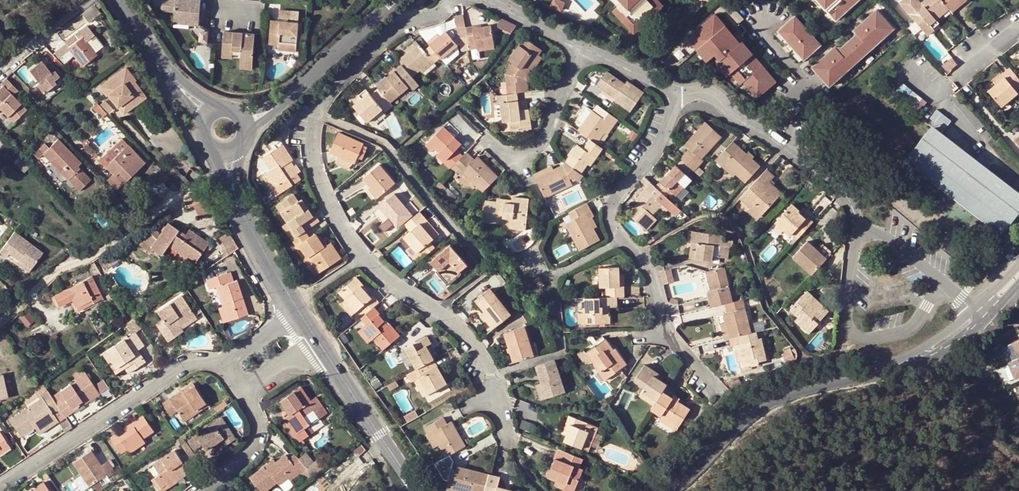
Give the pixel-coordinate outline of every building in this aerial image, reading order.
[(174,19),(189,20),(189,26),(198,27),(201,0),(163,0),(162,9),(164,11),(175,12),(174,19)] [(551,6),(561,11),(564,3),(558,0),(554,0),(551,6)] [(617,5),(628,17),(623,21),(634,33),(647,21),(641,15),(657,0),(612,0),(617,5)] [(657,0),(641,15),(647,21),(663,6),(657,0)] [(824,2),(821,4),(826,8),(829,5),(840,17),(859,0),(822,0),(824,2)] [(920,3),(918,0),(903,0),(900,2),(928,34),(934,29),(933,27),(926,19),(932,15),(935,18),(948,8),(941,1),(941,0),(923,0),(920,3)] [(951,12),(961,4),(958,0),(941,0),(941,1),(948,8),(951,12)] [(93,5),(82,14),(89,22),(100,14),(93,5)] [(623,21),(628,17),(617,5),(612,10),(623,21)] [(836,20),(840,17),(829,5),(826,8),(836,20)] [(826,55),(812,68),(829,86),(894,28),(877,9),(864,21),(870,29),(866,33),(863,30),(835,56),(837,58),(832,62),(826,55)] [(298,11),(279,10),(278,17),(287,18),(287,22),(270,21),(268,43),(277,44),(276,52),(295,54),(295,46),(298,11)] [(462,14),(455,15),(457,28),(465,27),(462,14)] [(716,14),(687,37),(692,43),(697,39),(712,57),(716,54),(720,60),(717,63),(727,75),(731,73),(734,70),(743,82),(748,87),(750,84),(759,95),(775,82),(766,71),(754,81),(750,76),(762,66),(742,42),(740,44),(716,14)] [(794,17),(778,31),(785,38),(788,43),(797,35),(801,40),(793,48),(797,52),(804,59),(820,45),(794,17)] [(515,25),(499,18),(494,27),(508,34),(515,25)] [(870,29),(864,21),(859,25),(863,30),(866,33),(870,29)] [(87,25),(78,32),(86,42),(94,35),(95,35),(87,25)] [(472,26),(465,27),(467,44),(468,49),(483,47),(493,45),(494,45),(490,25),(483,26),(472,28),(472,26)] [(467,44),(465,27),(457,28),(460,51),(468,49),(467,44)] [(446,64),(459,53),(460,51),(457,28),(445,31),(457,45),(441,59),(446,64)] [(432,30),(419,32),(429,44),(438,36),(432,30)] [(439,57),(441,59),(457,45),(445,31),(438,36),(429,44),(430,45),(439,57)] [(785,38),(778,31),(774,35),(781,42),(785,38)] [(66,44),(54,53),(58,58),(60,57),(65,63),(74,56),(81,65),(95,55),(94,53),(102,46),(94,35),(86,42),(78,32),(64,42),(66,44)] [(254,34),(222,32),(220,57),(230,58),(230,54),(239,55),(239,62),(251,63),(254,34)] [(797,35),(788,43),(793,48),(801,40),(797,35)] [(525,72),(538,55),(541,51),(523,38),(508,60),(512,63),(525,72)] [(707,61),(712,57),(697,39),(692,43),(707,61)] [(404,51),(406,53),(417,43),(415,41),(404,51)] [(406,53),(398,60),(401,64),(411,76),(419,70),(422,73),(433,62),(439,57),(430,45),(423,51),(417,43),(406,53)] [(832,62),(837,58),(835,56),(831,51),(826,55),(832,62)] [(804,59),(797,52),(793,55),(800,63),(804,59)] [(720,60),(716,54),(712,57),(717,63),(720,60)] [(506,85),(527,83),(527,79),(542,58),(538,55),(525,72),(512,63),(505,74),(506,85)] [(951,57),(941,65),(948,73),(957,65),(951,57)] [(43,93),(55,84),(53,81),(55,79),(59,76),(54,71),(51,73),(42,61),(29,71),(38,83),(37,84),(43,93)] [(486,61),(473,64),(479,72),(486,61)] [(433,62),(422,73),(425,76),(437,66),(433,62)] [(382,81),(375,87),(376,88),(377,88),(389,103),(396,97),(409,86),(412,89),(418,84),(411,76),(401,64),(386,77),(382,81)] [(750,76),(754,81),(766,71),(762,66),(750,76)] [(108,94),(117,107),(123,114),(124,114),(146,97),(134,81),(136,80),(126,67),(125,67),(100,87),(99,87),(100,88),(106,96),(108,94)] [(1018,86),(1018,81),(1008,68),(1000,75),(1002,77),(986,91),(999,106),(1016,93),(1014,90),(1018,86)] [(743,82),(734,70),(731,73),(740,84),(743,82)] [(626,81),(624,84),(606,71),(596,86),(603,90),(601,92),(612,100),(629,112),(643,92),(626,81)] [(984,88),(986,91),(1002,77),(1000,75),(984,88)] [(6,79),(0,84),(2,86),(0,88),(0,109),(13,122),(25,110),(12,95),(17,90),(6,79)] [(518,92),(528,91),(527,83),(506,85),(507,94),(518,92)] [(759,95),(750,84),(748,87),(757,98),(759,95)] [(35,87),(32,90),(39,97),(42,93),(35,87)] [(377,88),(369,94),(381,109),(385,112),(392,106),(389,103),(377,88)] [(381,109),(369,94),(365,90),(358,95),(361,98),(352,106),(366,122),(381,109)] [(507,94),(496,95),(497,103),(499,103),(502,122),(506,121),(510,121),(511,131),(518,130),(527,129),(531,129),(528,109),(526,109),(520,110),(518,92),(507,94)] [(348,101),(352,106),(361,98),(358,95),(356,94),(348,101)] [(396,97),(389,103),(392,106),(394,108),(400,102),(396,97)] [(100,104),(109,114),(114,110),(105,100),(100,104)] [(107,113),(97,102),(92,107),(102,118),(107,113)] [(576,119),(582,124),(577,130),(589,139),(596,144),(603,132),(610,123),(612,126),(617,119),(604,110),(600,117),(591,110),(585,106),(576,119)] [(339,112),(337,117),(343,121),(345,116),(339,112)] [(177,134),(163,114),(160,117),(168,128),(166,129),(172,138),(177,134)] [(506,121),(502,122),(503,132),(511,131),(510,121),(506,121)] [(606,135),(612,126),(610,123),(603,132),(606,135)] [(686,151),(679,159),(680,160),(691,170),(693,172),(698,167),(703,161),(701,160),(722,137),(705,123),(684,144),(689,148),(694,153),(691,156),(686,151)] [(442,163),(448,169),(461,156),(456,150),(461,144),(443,126),(427,142),(433,148),(438,153),(445,159),(442,163)] [(929,130),(950,146),(947,151),(969,167),(972,163),(1015,196),(1008,205),(1017,213),(1018,211),(1018,195),(931,127),(929,130)] [(631,130),(626,138),(633,142),(638,135),(631,130)] [(950,146),(929,130),(908,157),(921,167),(919,170),(933,181),(935,178),(954,193),(993,223),(990,225),(1001,234),(1017,213),(1008,205),(1015,196),(972,163),(969,167),(947,151),(950,146)] [(356,157),(361,148),(362,144),(338,132),(329,152),(338,156),(354,163),(356,157)] [(38,149),(50,161),(54,158),(63,168),(60,171),(78,191),(90,180),(78,167),(75,164),(79,161),(58,139),(49,148),(44,144),(38,149)] [(595,159),(602,149),(596,144),(589,139),(585,146),(589,149),(587,152),(582,149),(576,145),(564,163),(580,174),(586,165),(592,157),(595,159)] [(433,148),(427,142),(424,145),(431,151),(433,148)] [(745,183),(759,167),(737,147),(735,149),(730,144),(716,160),(721,165),(724,162),(734,171),(733,172),(745,183)] [(287,164),(290,162),(292,160),(282,145),(262,158),(270,170),(265,173),(275,188),(272,190),(276,197),(300,180),(296,173),(300,171),(296,165),(293,167),(291,169),(287,164)] [(113,174),(105,181),(115,191),(126,181),(144,163),(127,146),(106,166),(113,174)] [(365,150),(361,148),(356,157),(361,159),(365,150)] [(604,150),(602,153),(610,159),(612,156),(604,150)] [(470,157),(465,152),(461,156),(448,169),(454,174),(456,173),(470,157)] [(435,156),(442,163),(445,159),(438,153),(435,156)] [(338,156),(334,164),(350,171),(354,163),(338,156)] [(482,192),(497,177),(477,156),(473,160),(461,172),(474,184),(482,192)] [(473,160),(470,157),(456,173),(471,187),(474,184),(461,172),(473,160)] [(590,166),(595,159),(592,157),(586,165),(590,166)] [(921,167),(908,157),(904,162),(953,201),(999,237),(1001,234),(990,225),(993,223),(954,193),(935,178),(933,181),(919,170),(921,167)] [(54,158),(50,161),(60,171),(63,168),(54,158)] [(691,170),(680,160),(678,162),(689,173),(691,170)] [(724,162),(721,165),(732,174),(733,172),(734,171),(724,162)] [(535,179),(536,182),(544,198),(558,191),(572,184),(571,182),(569,179),(572,178),(575,180),(578,182),(582,176),(580,174),(564,163),(562,165),(553,169),(535,179)] [(378,197),(394,183),(379,164),(362,179),(378,197)] [(533,175),(535,179),(553,169),(551,166),(533,175)] [(664,196),(668,199),(673,194),(675,196),(683,187),(680,185),(688,177),(675,166),(655,187),(656,188),(664,196)] [(698,167),(693,172),(699,178),(704,173),(698,167)] [(773,178),(765,170),(738,200),(749,210),(751,208),(760,217),(781,194),(769,182),(773,178)] [(179,172),(176,175),(186,183),(188,180),(179,172)] [(275,188),(265,173),(262,176),(272,190),(275,188)] [(645,177),(639,183),(645,189),(651,183),(645,177)] [(683,187),(684,188),(691,180),(688,177),(680,185),(683,187)] [(437,181),(433,185),(441,192),(445,188),(437,181)] [(664,196),(656,188),(655,187),(651,183),(645,189),(634,200),(637,203),(640,206),(634,212),(630,216),(641,226),(652,215),(649,213),(659,202),(662,204),(676,216),(680,211),(668,199),(664,196)] [(558,191),(544,198),(546,201),(559,194),(558,191)] [(189,208),(193,205),(200,202),(196,194),(185,200),(189,208)] [(283,226),(292,239),(305,230),(301,225),(313,216),(300,199),(298,201),(292,194),(281,202),(286,209),(281,212),(287,222),(283,226)] [(408,210),(394,194),(378,207),(393,223),(408,210)] [(496,204),(496,202),(484,201),(482,222),(500,224),(501,220),(525,223),(527,205),(521,204),(522,198),(511,196),(510,200),(510,203),(504,202),(503,205),(496,204)] [(200,202),(206,213),(211,210),(205,199),(203,200),(200,202)] [(200,202),(193,205),(199,216),(206,213),(200,202)] [(276,205),(281,212),(286,209),(281,202),(276,205)] [(662,204),(659,202),(649,213),(652,215),(662,204)] [(586,203),(567,212),(561,216),(565,224),(571,236),(579,250),(599,240),(593,228),(588,220),(591,218),(593,217),(586,203)] [(797,239),(812,222),(807,217),(805,218),(799,213),(798,214),(795,211),(797,208),(792,204),(775,223),(783,230),(790,235),(792,234),(797,239)] [(378,207),(373,211),(388,228),(393,223),(378,207)] [(756,221),(760,217),(751,208),(749,210),(747,212),(756,221)] [(805,218),(807,217),(797,208),(795,211),(798,214),(799,213),(805,218)] [(426,220),(419,212),(406,223),(411,229),(409,231),(403,236),(416,252),(432,239),(438,234),(426,220)] [(652,215),(641,226),(645,230),(655,218),(652,215)] [(596,227),(591,218),(588,220),(593,228),(596,227)] [(501,220),(500,224),(500,227),(524,230),(525,223),(501,220)] [(158,238),(151,247),(162,255),(168,246),(186,258),(194,264),(204,250),(208,244),(209,243),(189,230),(185,235),(182,239),(180,237),(182,233),(168,223),(158,238)] [(780,233),(783,230),(775,223),(771,226),(780,233)] [(571,236),(565,224),(560,227),(566,239),(571,236)] [(305,230),(292,239),(296,245),(299,244),(314,266),(319,261),(324,269),(341,257),(333,246),(326,250),(324,247),(314,234),(308,237),(305,230)] [(692,231),(691,243),(696,244),(695,249),(690,248),(689,258),(712,261),(714,246),(719,247),(718,258),(728,259),(729,248),(730,240),(721,239),(721,236),(692,231)] [(7,255),(9,254),(31,269),(44,252),(14,232),(0,251),(0,253),(6,257),(7,255)] [(143,241),(151,247),(158,238),(151,232),(143,241)] [(222,249),(225,256),(229,254),(233,251),(238,248),(229,233),(217,239),(222,249)] [(811,275),(828,256),(819,247),(816,251),(806,241),(792,257),(811,275)] [(299,244),(296,245),(294,247),(309,268),(314,266),(299,244)] [(430,262),(438,271),(440,269),(444,273),(439,277),(447,285),(460,274),(459,272),(467,264),(450,245),(430,262)] [(116,252),(106,259),(111,266),(121,259),(117,254),(116,252)] [(9,254),(7,255),(29,272),(31,269),(9,254)] [(194,264),(186,258),(183,263),(191,269),(194,264)] [(111,266),(106,259),(101,262),(106,269),(111,266)] [(319,261),(314,266),(319,273),(324,269),(319,261)] [(616,297),(624,297),(623,276),(619,276),(619,274),(618,267),(599,268),(600,288),(606,287),(606,297),(616,297)] [(732,302),(724,267),(708,271),(713,290),(709,291),(706,291),(710,307),(725,304),(732,302)] [(705,272),(704,272),(709,291),(713,290),(708,271),(705,272)] [(227,272),(206,279),(209,289),(216,287),(223,307),(227,321),(248,314),(244,303),(241,304),(239,298),(242,297),(237,280),(233,281),(230,283),(227,272)] [(665,275),(667,283),(680,280),(678,272),(665,275)] [(91,276),(54,296),(59,306),(72,299),(79,312),(94,305),(93,302),(102,297),(91,276)] [(373,307),(378,302),(373,296),(370,298),(365,291),(360,286),(362,284),(356,277),(338,292),(344,299),(355,312),(360,307),(365,313),(373,307)] [(538,277),(534,280),(539,288),(543,285),(538,277)] [(2,291),(14,301),(18,297),(6,287),(2,291)] [(496,326),(510,315),(489,289),(475,300),(484,312),(496,326)] [(811,297),(812,296),(807,292),(793,306),(799,310),(797,312),(800,314),(797,317),(794,320),(801,328),(804,325),(810,331),(817,324),(814,320),(812,318),(814,315),(816,317),(819,320),(828,311),(821,305),(819,306),(811,297)] [(113,304),(117,301),(112,293),(108,296),(113,304)] [(183,331),(181,328),(178,324),(193,314),(181,296),(156,311),(161,319),(156,323),(167,340),(183,331)] [(821,305),(812,296),(811,297),(819,306),(821,305)] [(577,325),(585,324),(606,324),(605,314),(602,314),(602,307),(609,307),(617,307),(616,297),(606,297),(584,298),(585,314),(577,314),(577,325)] [(355,312),(344,299),(340,304),(350,315),(355,312)] [(743,299),(732,302),(725,304),(727,313),(723,314),(725,324),(729,339),(731,338),(737,337),(740,336),(751,334),(743,299)] [(799,310),(793,306),(790,310),(797,317),(800,314),(797,312),(799,310)] [(227,321),(223,307),(218,308),(223,322),(227,321)] [(365,313),(360,317),(366,323),(361,328),(371,339),(372,337),(383,349),(398,337),(399,335),(388,324),(387,325),(384,328),(380,323),(383,321),(377,314),(379,313),(373,307),(365,313)] [(605,314),(606,324),(610,324),(609,307),(602,307),(602,314),(605,314)] [(30,325),(36,320),(29,311),(23,316),(30,325)] [(480,315),(492,330),(496,326),(484,312),(480,315)] [(178,324),(181,328),(196,318),(193,314),(178,324)] [(125,324),(131,335),(135,333),(141,329),(134,317),(125,324)] [(720,325),(724,340),(729,339),(725,324),(720,325)] [(399,335),(398,337),(403,343),(416,332),(411,325),(399,335)] [(804,325),(801,328),(808,334),(810,331),(804,325)] [(530,346),(523,326),(503,333),(508,347),(512,362),(533,356),(537,354),(534,345),(530,346)] [(371,339),(361,328),(358,331),(368,342),(371,339)] [(757,340),(756,332),(751,334),(740,336),(743,343),(738,344),(733,345),(737,362),(742,361),(746,360),(748,367),(758,365),(758,362),(766,360),(761,339),(757,340)] [(123,339),(105,351),(119,372),(124,368),(131,364),(134,369),(145,362),(139,353),(135,356),(132,353),(138,350),(143,347),(135,333),(131,335),(127,337),(130,341),(126,343),(123,339)] [(433,360),(434,359),(430,353),(426,345),(431,343),(427,336),(406,348),(417,369),(433,360)] [(737,337),(731,338),(733,345),(738,344),(743,343),(740,336),(737,337)] [(585,366),(590,361),(593,359),(601,370),(598,372),(604,381),(626,365),(614,349),(612,351),(604,340),(585,353),(583,350),(576,355),(585,366)] [(426,345),(430,353),(435,350),(431,343),(426,345)] [(399,352),(411,372),(416,369),(417,369),(406,348),(399,352)] [(781,355),(785,363),(794,359),(789,348),(784,350),(785,353),(781,355)] [(119,372),(105,351),(102,353),(115,374),(119,372)] [(1009,362),(1015,378),(1018,377),(1018,358),(1009,362)] [(593,359),(590,361),(598,372),(601,370),(593,359)] [(417,369),(416,369),(420,376),(417,377),(426,394),(446,384),(433,360),(417,369)] [(554,360),(535,366),(540,383),(545,398),(564,392),(554,360)] [(131,364),(124,368),(127,373),(134,369),(131,364)] [(662,391),(667,385),(656,378),(652,375),(654,372),(644,365),(633,382),(644,388),(642,392),(656,401),(662,391)] [(76,380),(52,397),(57,405),(60,410),(65,417),(73,412),(71,409),(97,391),(82,369),(73,375),(76,380)] [(423,396),(426,394),(417,377),(414,379),(423,396)] [(729,379),(735,388),(741,384),(737,377),(729,379)] [(729,379),(723,381),(726,385),(727,385),(731,390),(735,388),(729,379)] [(395,381),(386,386),(389,391),(398,386),(395,381)] [(38,386),(43,393),(48,390),(43,383),(38,386)] [(545,398),(540,383),(535,384),(540,400),(545,398)] [(172,401),(170,398),(163,403),(170,415),(177,411),(182,418),(206,403),(195,386),(185,393),(172,401)] [(301,388),(282,401),(291,415),(289,416),(284,419),(289,426),(291,425),(297,433),(294,434),(299,442),(314,432),(309,425),(304,417),(314,411),(319,418),(327,414),(316,398),(310,401),(301,388)] [(52,397),(48,390),(40,396),(42,398),(10,419),(20,436),(34,426),(32,424),(37,421),(41,428),(55,419),(53,414),(60,410),(57,405),(52,397)] [(183,390),(170,398),(172,401),(185,393),(183,390)] [(71,409),(73,412),(99,394),(97,391),(71,409)] [(653,406),(650,410),(660,416),(677,427),(689,409),(678,402),(670,397),(662,391),(656,401),(653,406)] [(639,397),(653,406),(656,401),(642,392),(639,397)] [(291,415),(282,401),(279,402),(289,416),(291,415)] [(206,403),(182,418),(184,422),(208,407),(206,403)] [(304,417),(309,425),(319,418),(314,411),(304,417)] [(130,430),(127,432),(119,437),(117,433),(111,437),(121,453),(128,449),(130,452),(145,443),(142,439),(153,431),(143,416),(127,427),(130,430)] [(568,416),(566,423),(569,425),(567,430),(565,436),(563,441),(588,451),(595,432),(597,428),(586,423),(568,416)] [(677,427),(660,416),(658,420),(675,432),(677,427)] [(442,427),(446,424),(441,417),(437,419),(442,427)] [(57,421),(55,419),(41,428),(37,421),(32,424),(34,426),(39,434),(57,421)] [(449,455),(464,446),(450,421),(446,424),(442,427),(437,419),(424,428),(428,434),(431,432),(438,444),(446,457),(449,455)] [(521,420),(518,428),(532,434),(535,426),(521,420)] [(569,425),(566,423),(561,435),(565,436),(567,430),(569,425)] [(200,432),(188,441),(194,450),(203,444),(207,450),(224,438),(227,443),(235,438),(228,427),(220,432),(217,428),(203,437),(200,432)] [(9,447),(0,432),(0,453),(9,447)] [(431,432),(428,434),(426,435),(432,447),(438,444),(431,432)] [(182,436),(177,439),(181,444),(182,446),(186,442),(182,436)] [(191,460),(187,454),(180,459),(174,450),(153,465),(159,475),(155,477),(162,488),(167,485),(169,487),(177,482),(177,481),(175,479),(188,471),(190,473),(197,468),(191,460)] [(582,459),(558,450),(547,477),(555,481),(566,484),(564,489),(563,490),(573,490),(582,469),(579,468),(582,459)] [(74,463),(81,474),(89,486),(99,480),(107,475),(108,477),(116,472),(109,461),(102,465),(92,451),(74,463)] [(298,459),(306,469),(307,468),(314,462),(305,452),(298,459)] [(295,454),(289,459),(286,455),(276,463),(267,470),(265,467),(251,478),(262,490),(266,490),(277,483),(279,485),(288,478),(298,471),(300,474),(306,481),(312,476),(306,469),(298,459),(295,454)] [(446,457),(434,463),(443,479),(447,481),(451,466),(452,461),(449,455),(446,457)] [(274,460),(265,467),(267,470),(276,463),(274,460)] [(447,481),(445,490),(447,490),(463,490),(451,488),(456,467),(451,466),(447,481)] [(484,489),(487,475),(456,467),(451,488),(463,490),(483,490),(484,489)] [(177,481),(190,473),(188,471),(175,479),(177,481)] [(291,482),(300,474),(298,471),(288,478),(291,482)] [(89,486),(81,474),(77,477),(85,489),(89,486)] [(107,475),(99,480),(102,484),(110,479),(108,477),(107,475)] [(487,475),(484,489),(490,490),(515,490),(496,486),(497,477),(487,475)] [(169,487),(167,485),(162,488),(155,477),(151,480),(159,490),(164,490),(169,487)] [(566,484),(555,481),(554,485),(564,489),(566,484)] [(45,484),(43,482),(35,487),(36,488),(38,490),(49,490),(45,484)]
